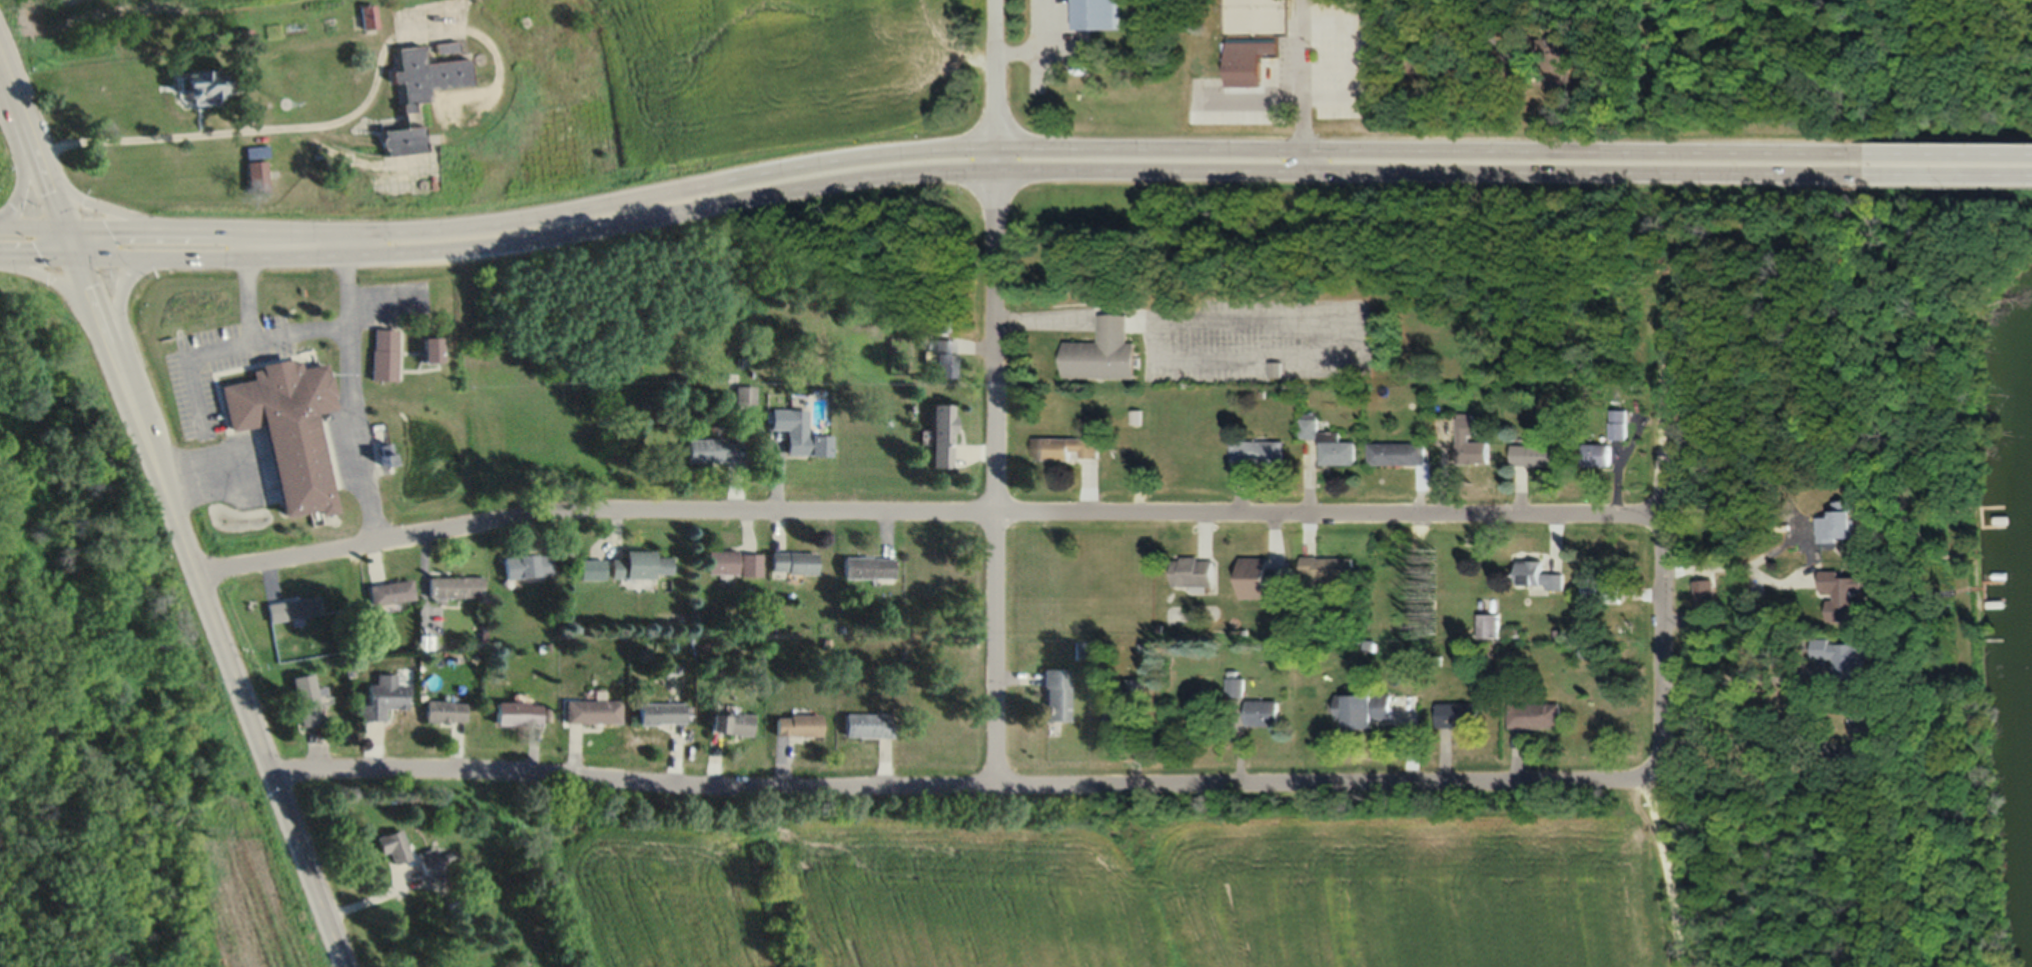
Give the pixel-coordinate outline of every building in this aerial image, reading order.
[(1123,29),(1123,0),(1074,0),(1074,29),(1123,29)] [(360,4),(360,29),(376,29),(376,4),(360,4)] [(246,30),(238,31),(239,38),(247,37),(246,30)] [(1229,86),(1266,86),(1266,54),(1280,54),(1280,38),(1229,38),(1229,86)] [(470,58),(425,62),(423,44),(397,47),(399,72),(400,72),(404,114),(416,113),(415,103),(430,101),(429,89),(473,85),(470,58)] [(177,75),(179,89),(186,88),(187,96),(207,94),(208,99),(220,98),(220,94),(225,94),(225,89),(231,88),(229,71),(213,73),(213,68),(194,70),(194,74),(177,75)] [(386,155),(427,152),(425,126),(384,130),(386,155)] [(247,161),(247,187),(267,187),(267,161),(247,161)] [(1065,377),(1137,377),(1138,342),(1128,342),(1128,313),(1101,313),(1101,341),(1066,341),(1065,377)] [(371,380),(396,380),(396,327),(371,327),(371,380)] [(442,362),(442,335),(422,335),(422,362),(442,362)] [(935,338),(935,376),(955,376),(955,338),(935,338)] [(220,386),(231,431),(265,423),(287,513),(318,506),(320,515),(337,511),(313,411),(335,406),(325,363),(303,368),(301,359),(291,361),(290,358),(261,365),(262,368),(253,370),(255,377),(220,386)] [(754,386),(735,386),(735,408),(754,408),(754,386)] [(931,404),(931,467),(954,467),(954,404),(931,404)] [(785,454),(831,455),(831,434),(807,434),(807,409),(770,409),(769,429),(786,429),(785,454)] [(1627,438),(1627,409),(1608,409),(1608,438),(1627,438)] [(1143,424),(1142,410),(1131,411),(1132,425),(1143,424)] [(1457,413),(1457,460),(1490,461),(1490,439),(1477,439),(1477,413),(1457,413)] [(1318,437),(1319,418),(1304,418),(1303,436),(1318,437)] [(1359,465),(1359,440),(1342,440),(1342,431),(1322,431),(1322,465),(1359,465)] [(1101,437),(1033,437),(1033,459),(1101,459),(1101,437)] [(742,461),(742,438),(685,439),(685,461),(742,461)] [(1287,440),(1234,440),(1234,463),(1287,463),(1287,440)] [(1427,464),(1427,442),(1370,442),(1370,464),(1427,464)] [(1614,443),(1583,443),(1583,466),(1614,466),(1614,443)] [(1561,465),(1561,444),(1510,444),(1510,465),(1561,465)] [(1870,539),(1870,500),(1841,500),(1841,516),(1821,516),(1821,539),(1870,539)] [(655,550),(626,550),(626,559),(610,559),(611,577),(672,577),(672,557),(656,557),(655,550)] [(552,574),(550,551),(500,557),(503,580),(552,574)] [(737,573),(737,551),(706,551),(706,573),(737,573)] [(816,552),(769,552),(769,574),(816,574),(816,552)] [(761,553),(740,553),(740,576),(761,576),(761,553)] [(893,578),(893,557),(842,557),(842,578),(893,578)] [(1272,557),(1241,557),(1241,599),(1289,598),(1289,568),(1272,568),(1272,557)] [(1358,580),(1358,557),(1305,557),(1305,580),(1358,580)] [(1217,585),(1217,558),(1177,558),(1177,585),(1217,585)] [(1565,590),(1565,573),(1546,573),(1546,560),(1515,560),(1515,585),(1529,585),(1529,594),(1548,594),(1548,590),(1565,590)] [(1607,569),(1583,569),(1583,601),(1622,601),(1622,582),(1607,582),(1607,569)] [(1827,590),(1841,590),(1842,600),(1831,600),(1831,621),(1870,620),(1870,588),(1882,588),(1881,576),(1850,576),(1850,570),(1827,571),(1827,590)] [(482,576),(428,576),(428,598),(482,598),(482,576)] [(414,599),(412,579),(368,584),(371,605),(414,599)] [(265,603),(267,622),(320,614),(317,595),(265,603)] [(1477,638),(1501,638),(1501,613),(1477,613),(1477,638)] [(1874,641),(1815,641),(1815,659),(1842,659),(1842,672),(1874,672),(1874,641)] [(1067,720),(1067,668),(1042,668),(1042,720),(1067,720)] [(289,677),(300,728),(322,723),(311,672),(289,677)] [(407,684),(396,684),(396,673),(374,673),(374,684),(367,684),(367,703),(357,703),(357,720),(384,720),(384,707),(407,707),(407,684)] [(1233,696),(1246,694),(1245,678),(1231,679),(1233,696)] [(1383,724),(1382,720),(1397,720),(1397,689),(1350,690),(1350,693),(1338,693),(1339,725),(1383,724)] [(1284,699),(1251,699),(1251,725),(1284,725),(1284,699)] [(465,721),(465,700),(423,700),(423,721),(465,721)] [(565,722),(620,722),(620,700),(565,700),(565,722)] [(497,724),(542,724),(542,701),(497,701),(497,724)] [(637,702),(637,724),(685,724),(685,702),(637,702)] [(1482,702),(1437,702),(1437,728),(1482,728),(1482,702)] [(1562,703),(1510,703),(1510,727),(1562,727),(1562,703)] [(752,712),(709,712),(709,733),(752,733),(752,712)] [(843,713),(843,736),(892,736),(892,713),(843,713)] [(821,735),(821,714),(774,714),(774,735),(821,735)] [(408,859),(402,830),(374,836),(377,854),(389,852),(391,862),(408,859)] [(429,882),(446,874),(433,846),(416,854),(429,882)]
